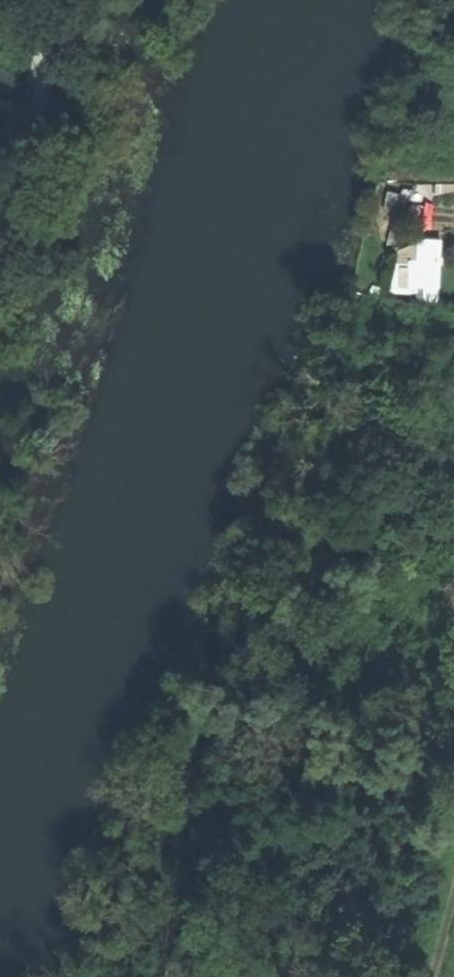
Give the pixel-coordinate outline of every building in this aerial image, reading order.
[(381,278),(395,281),(402,248),(388,245),(381,278)]
